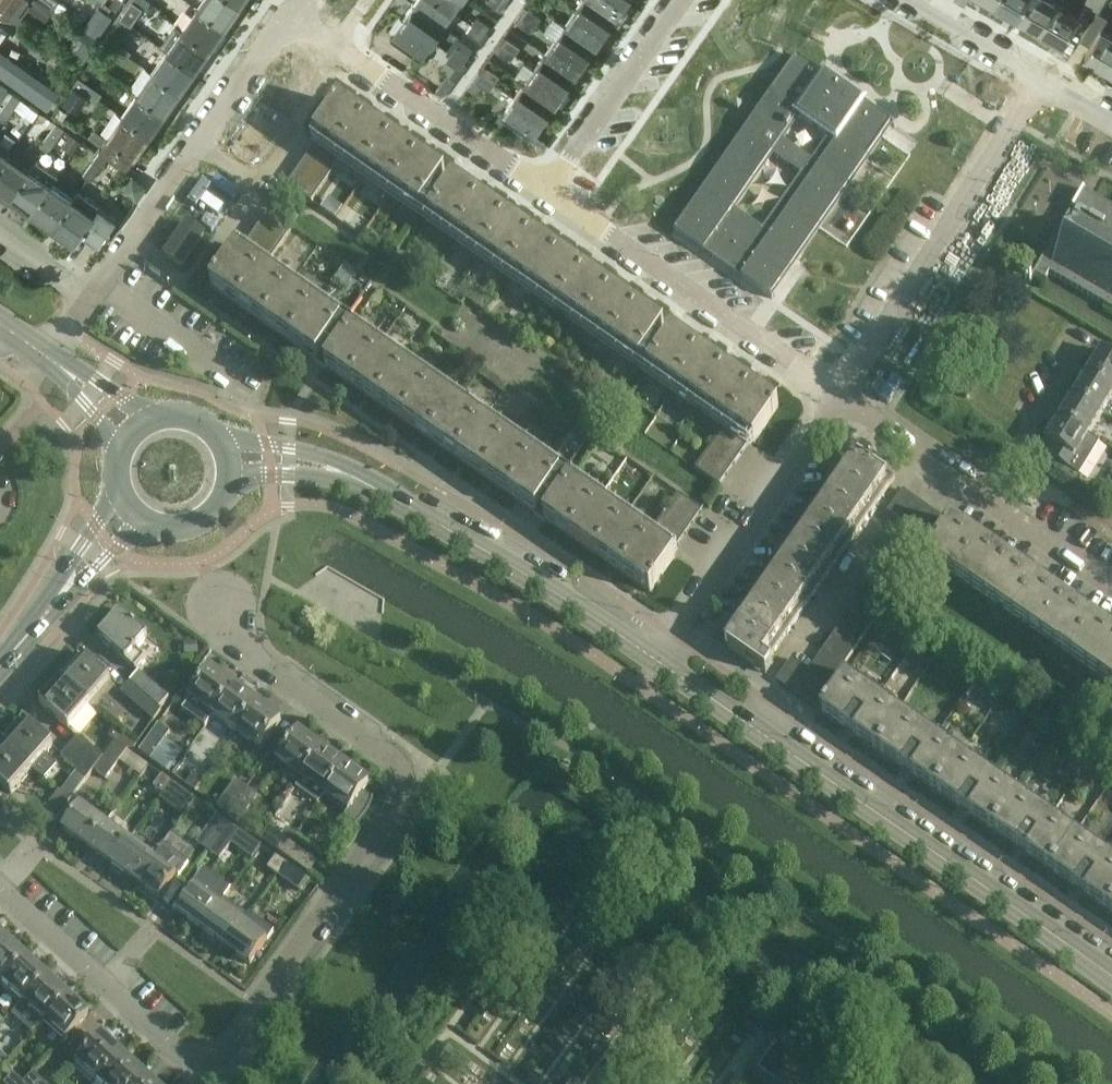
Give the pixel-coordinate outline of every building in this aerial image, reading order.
[(44,0),(0,0),(0,8),(17,20),(23,12),(30,3),(48,16),(49,16),(50,17),(56,9),(53,7),(44,0)] [(121,0),(112,0),(109,4),(116,9),(122,1),(121,0)] [(132,0),(120,17),(131,24),(142,7),(132,0)] [(142,7),(145,9),(152,1),(150,0),(132,0),(142,7)] [(225,27),(241,5),(233,0),(201,0),(196,7),(225,27)] [(412,4),(443,25),(453,11),(438,0),(415,0),(414,1),(412,4)] [(453,11),(454,11),(456,7),(461,0),(438,0),(453,11)] [(500,0),(488,0),(487,1),(500,10),(505,3),(500,0)] [(594,0),(579,0),(573,8),(605,30),(615,15),(594,0)] [(625,0),(594,0),(615,15),(626,0),(625,0)] [(1026,0),(997,0),(995,4),(1017,16),(1026,0)] [(1057,0),(1056,0),(1026,0),(1017,16),(1040,30),(1057,0)] [(1057,0),(1040,30),(1064,43),(1081,14),(1057,0)] [(1096,10),(1098,11),(1104,0),(1085,0),(1083,2),(1096,10)] [(402,18),(433,40),(434,39),(443,25),(412,4),(402,17),(402,18)] [(519,14),(535,25),(541,17),(524,6),(519,14)] [(85,29),(97,37),(113,15),(100,7),(85,29)] [(225,27),(196,7),(182,28),(211,48),(225,27)] [(605,30),(573,8),(563,22),(595,45),(605,30)] [(1098,11),(1096,10),(1080,37),(1091,44),(1084,55),(1108,69),(1111,62),(1111,33),(1102,27),(1108,17),(1098,11)] [(535,25),(519,14),(514,20),(531,32),(535,25)] [(472,23),(485,33),(490,25),(477,16),(472,23)] [(402,18),(391,33),(407,44),(423,55),(433,40),(402,18)] [(595,45),(563,22),(553,37),(584,60),(595,45)] [(211,48),(182,28),(174,23),(159,45),(166,50),(196,70),(211,48)] [(485,33),(472,23),(467,31),(480,40),(485,33)] [(64,51),(81,63),(98,38),(97,38),(97,37),(85,29),(82,26),(64,51)] [(108,35),(102,43),(114,51),(120,43),(108,35)] [(498,43),(515,54),(520,46),(504,35),(498,43)] [(542,52),(574,74),(584,60),(553,37),(542,52)] [(120,43),(114,51),(126,59),(132,51),(120,43)] [(515,54),(498,43),(494,49),(510,61),(515,54)] [(452,53),(464,62),(469,54),(457,45),(452,53)] [(48,108),(60,91),(0,49),(0,74),(48,108)] [(196,70),(166,50),(151,72),(180,92),(196,70)] [(574,74),(542,52),(532,66),(564,89),(574,74)] [(447,74),(434,93),(443,99),(468,64),(464,62),(452,53),(446,60),(456,67),(450,76),(447,74)] [(796,60),(773,92),(802,112),(798,117),(828,138),(812,161),(811,164),(818,169),(839,139),(867,159),(883,137),(891,126),(893,127),(894,125),(892,124),(821,75),(795,57),(794,58),(796,60)] [(479,72),(478,71),(478,72),(494,83),(500,75),(487,66),(486,67),(483,65),(479,72)] [(564,89),(532,66),(522,81),(554,103),(564,89)] [(180,92),(151,72),(136,93),(165,113),(180,92)] [(478,72),(473,79),(482,85),(489,90),(494,83),(478,72)] [(79,77),(73,86),(85,94),(90,85),(79,77)] [(554,103),(522,81),(512,95),(544,118),(554,103)] [(4,102),(11,92),(0,84),(0,100),(4,102)] [(90,85),(85,94),(96,102),(102,93),(90,85)] [(5,104),(14,110),(22,98),(13,92),(5,104)] [(798,117),(802,112),(773,92),(676,231),(674,230),(673,232),(691,244),(694,246),(704,253),(705,251),(743,277),(741,279),(760,292),(772,300),(773,299),(771,297),(797,260),(819,229),(867,159),(839,139),(818,169),(811,164),(812,161),(782,140),(798,117)] [(165,113),(136,93),(121,114),(150,135),(165,113)] [(544,118),(512,95),(494,121),(520,140),(528,129),(533,133),(544,118)] [(5,104),(0,112),(0,117),(6,121),(14,110),(5,104)] [(446,178),(444,176),(340,104),(315,140),(318,142),(343,159),(428,219),(726,426),(695,470),(719,487),(750,443),(754,445),(779,409),(673,335),(667,343),(660,337),(665,330),(663,329),(454,183),(448,190),(441,185),(446,178)] [(24,114),(33,120),(39,111),(30,105),(24,114)] [(101,143),(100,144),(127,163),(133,155),(135,156),(150,135),(121,114),(106,136),(95,128),(89,135),(101,143)] [(65,128),(56,122),(48,134),(57,139),(65,128)] [(72,152),(81,140),(71,133),(62,145),(72,152)] [(57,139),(48,134),(40,145),(48,151),(57,139)] [(343,159),(318,142),(310,154),(334,171),(343,159)] [(10,153),(0,147),(0,167),(10,153)] [(108,158),(99,152),(91,163),(100,170),(108,158)] [(30,168),(10,153),(0,167),(0,191),(10,197),(30,168)] [(302,165),(327,182),(334,171),(310,154),(302,165)] [(10,197),(31,213),(52,183),(58,174),(36,159),(30,168),(10,197)] [(100,170),(91,163),(83,175),(92,181),(100,170)] [(295,175),(320,192),(327,182),(302,165),(295,175)] [(320,192),(295,175),(287,187),(312,204),(320,192)] [(52,183),(31,213),(53,228),(74,198),(73,198),(52,183)] [(74,198),(53,228),(74,243),(83,231),(99,243),(117,217),(99,205),(78,191),(73,198),(74,198)] [(1050,248),(1034,276),(1045,283),(1047,279),(1050,274),(1111,311),(1111,208),(1094,198),(1090,195),(1083,191),(1050,248)] [(262,223),(287,239),(295,228),(270,211),(262,223)] [(255,233),(279,250),(287,239),(262,223),(255,233)] [(187,225),(164,260),(181,271),(204,237),(187,225)] [(247,244),(272,261),(279,250),(255,233),(247,244)] [(240,255),(264,272),(272,261),(247,244),(240,255)] [(544,520),(549,524),(650,594),(675,558),(671,556),(702,512),(678,495),(647,539),(264,272),(240,255),(236,253),(211,289),(317,363),(322,355),(330,360),(325,368),(536,515),(541,508),(549,513),(544,520)] [(1106,355),(1102,352),(1088,376),(1111,390),(1111,345),(1106,355)] [(1088,376),(1074,398),(1103,415),(1111,400),(1111,390),(1088,376)] [(1103,415),(1074,398),(1060,421),(1088,438),(1089,437),(1103,415)] [(1088,438),(1060,421),(1046,443),(1052,446),(1045,457),(1079,477),(1100,444),(1089,437),(1088,438)] [(855,458),(726,647),(766,674),(772,665),(768,662),(892,483),(855,458)] [(776,682),(815,709),(945,521),(902,491),(887,513),(908,527),(808,672),(791,660),(776,682)] [(947,575),(1111,690),(1111,635),(951,524),(925,561),(947,575)] [(98,638),(126,662),(136,670),(145,659),(136,651),(148,637),(120,614),(119,615),(117,614),(107,624),(109,626),(98,638)] [(198,644),(186,644),(186,656),(198,656),(198,644)] [(60,682),(89,707),(111,683),(82,657),(60,682)] [(207,728),(213,719),(235,688),(212,671),(190,702),(204,712),(197,721),(207,728)] [(129,684),(162,712),(160,710),(169,699),(139,673),(130,683),(129,683),(129,684)] [(1027,856),(1111,915),(1111,862),(845,677),(820,713),(1027,856)] [(89,707),(60,682),(40,705),(69,730),(89,707)] [(120,694),(154,723),(162,712),(129,684),(120,694)] [(236,736),(258,705),(235,688),(213,719),(236,736)] [(258,705),(236,736),(259,752),(281,722),(258,705)] [(53,748),(24,722),(2,747),(31,773),(32,772),(45,781),(58,767),(46,756),(53,748)] [(177,764),(159,751),(166,741),(171,734),(159,725),(139,753),(151,761),(169,775),(177,764)] [(113,731),(110,737),(111,739),(115,743),(116,743),(120,736),(113,731)] [(301,782),(323,751),(299,734),(277,765),(301,782)] [(70,747),(95,770),(104,759),(79,737),(70,747)] [(106,781),(128,752),(116,743),(115,743),(104,759),(95,770),(94,771),(106,781)] [(2,747),(0,750),(0,786),(11,796),(31,773),(2,747)] [(95,770),(70,747),(61,757),(87,781),(94,771),(95,770)] [(322,801),(324,799),(346,768),(323,751),(301,782),(313,790),(311,793),(322,801)] [(1074,757),(1067,767),(1078,775),(1085,764),(1074,757)] [(346,768),(324,799),(347,815),(344,819),(356,827),(355,828),(356,828),(359,825),(363,821),(366,817),(368,813),(371,808),(373,804),(374,800),(372,800),(372,801),(362,794),(369,784),(346,768)] [(194,775),(186,787),(196,794),(204,782),(194,775)] [(154,789),(164,796),(172,783),(162,776),(154,789)] [(227,816),(247,789),(236,781),(216,808),(227,816)] [(164,796),(174,803),(182,790),(172,783),(164,796)] [(247,789),(227,816),(239,824),(258,797),(247,789)] [(60,791),(41,816),(54,825),(72,801),(60,791)] [(88,849),(105,825),(81,808),(63,831),(88,849)] [(218,816),(197,845),(208,853),(230,824),(218,816)] [(230,824),(208,853),(220,862),(241,833),(230,824)] [(105,825),(88,849),(112,866),(129,843),(105,825)] [(285,839),(276,851),(289,860),(297,849),(285,839)] [(129,843),(112,866),(136,883),(153,860),(153,859),(129,843)] [(153,860),(136,883),(160,901),(177,877),(179,878),(189,864),(163,845),(153,859),(153,860)] [(297,849),(289,860),(309,875),(318,863),(297,849)] [(276,858),(268,870),(277,877),(286,865),(276,858)] [(281,879),(273,890),(293,905),(310,882),(286,865),(277,877),(281,879)] [(221,906),(220,906),(196,888),(178,913),(203,931),(221,906)] [(225,900),(220,906),(221,906),(203,931),(226,949),(244,923),(248,917),(225,900)] [(244,923),(226,949),(250,966),(268,941),(244,923)] [(0,943),(0,985),(25,958),(3,939),(0,943)] [(45,977),(25,958),(0,985),(0,986),(21,1004),(45,977)] [(21,1004),(10,1016),(30,1034),(41,1023),(42,1024),(67,997),(45,977),(21,1004)] [(67,997),(42,1024),(62,1043),(87,1016),(67,997)] [(94,1083),(121,1055),(99,1035),(73,1064),(94,1083)] [(141,1074),(121,1055),(94,1083),(132,1083),(141,1074)] [(42,1083),(31,1073),(22,1083),(12,1075),(3,1083),(41,1083),(42,1083)] [(132,1083),(152,1083),(141,1074),(132,1083)]
